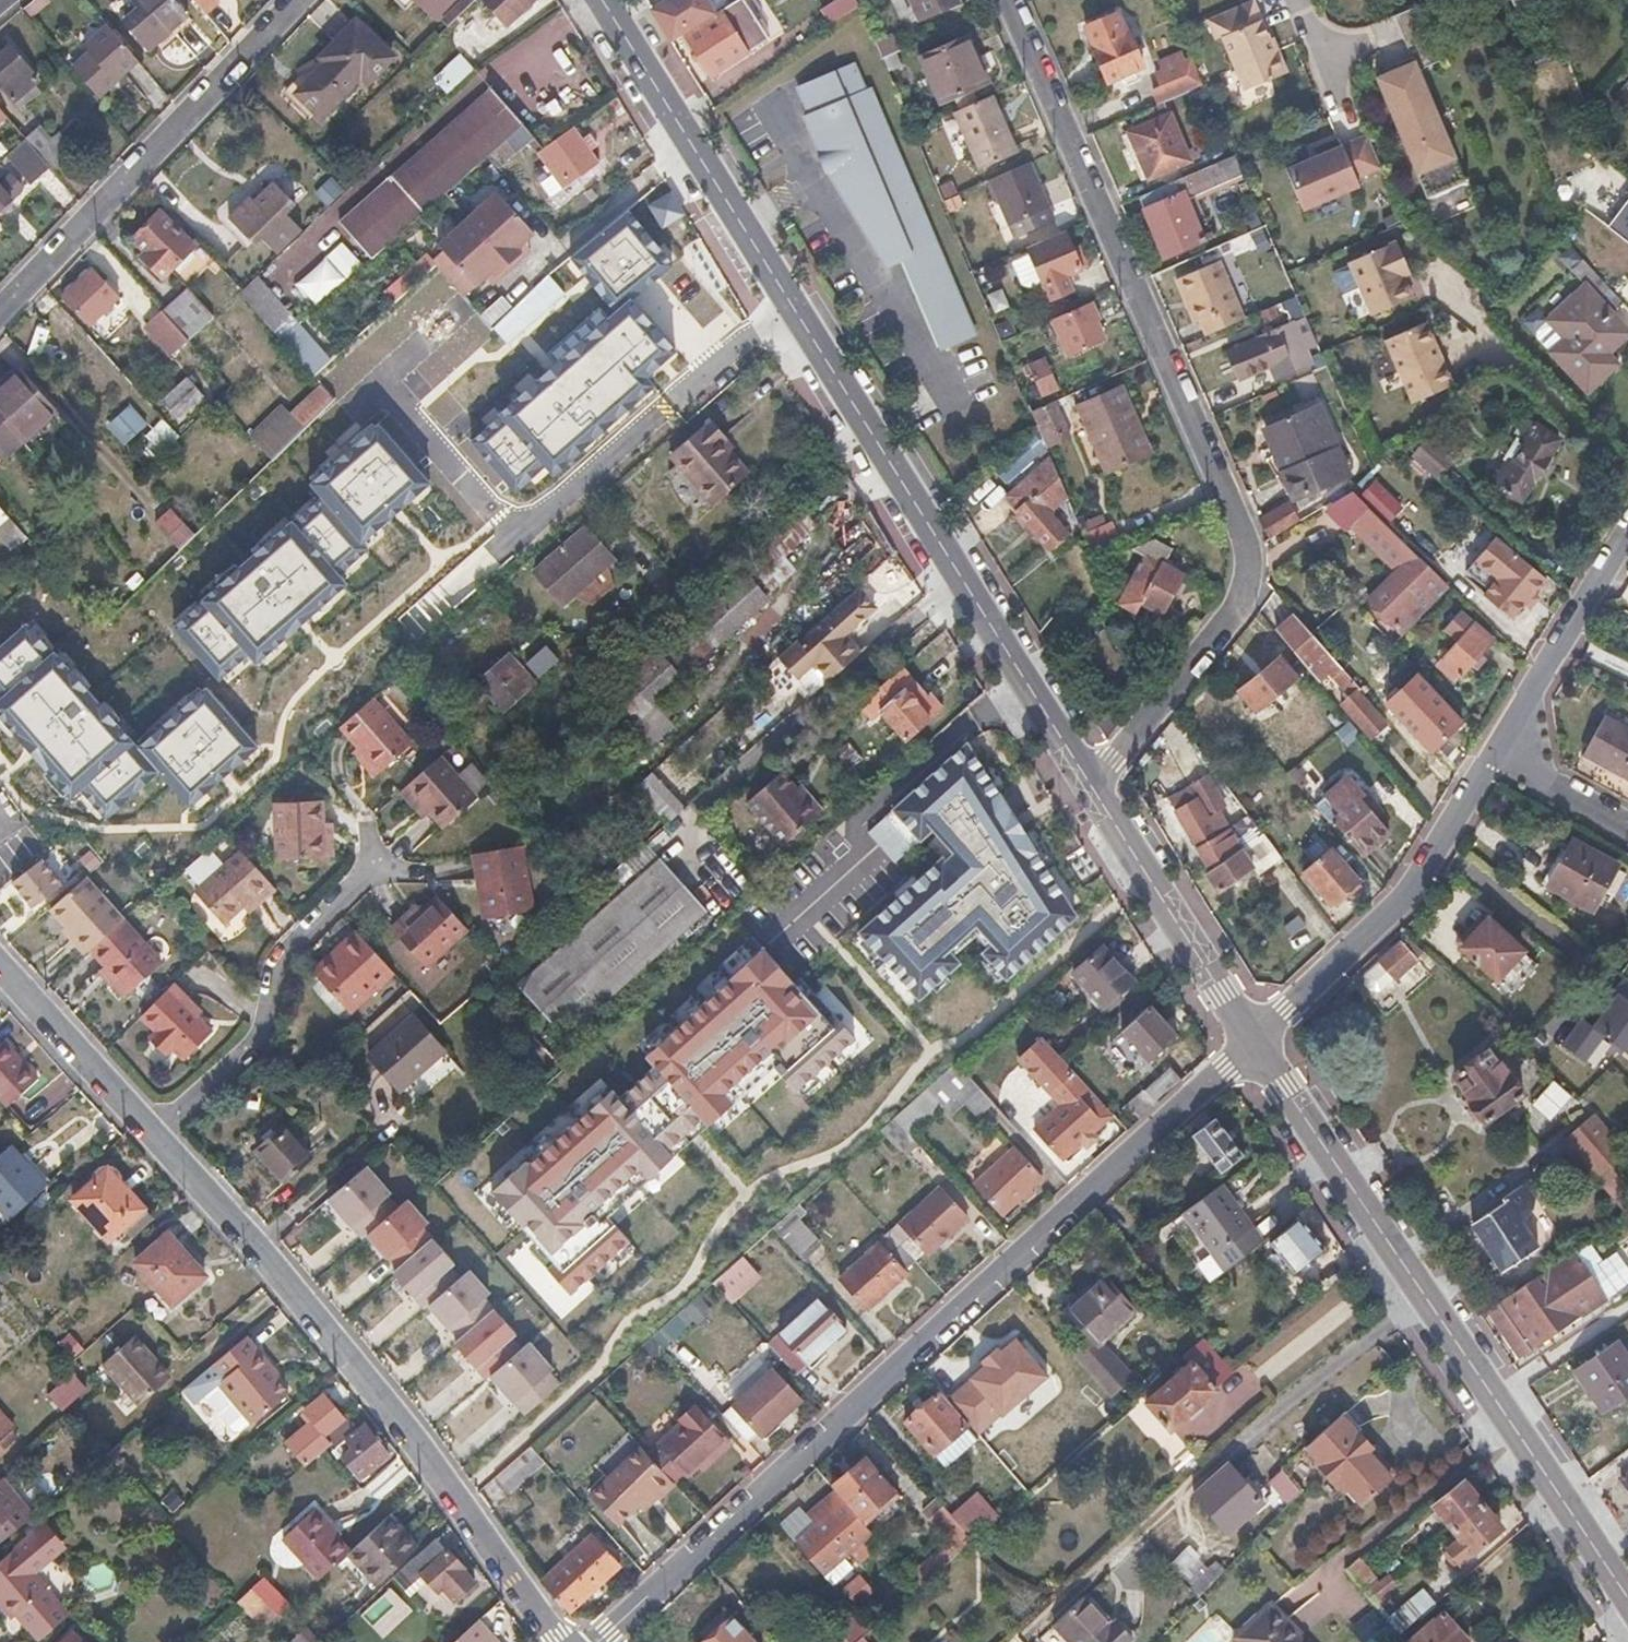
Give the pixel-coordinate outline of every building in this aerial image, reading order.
[(140,11),(125,24),(147,50),(188,15),(175,0),(131,0),(140,11)] [(206,16),(219,4),(216,0),(193,0),(206,16)] [(437,17),(455,0),(420,0),(437,17)] [(510,27),(538,0),(537,0),(484,0),(510,27)] [(707,0),(665,0),(652,8),(671,40),(714,13),(707,0)] [(820,4),(823,10),(837,0),(828,0),(820,4)] [(855,0),(837,0),(823,10),(828,19),(857,5),(855,0)] [(920,19),(959,1),(959,0),(911,0),(920,19)] [(1532,22),(1550,14),(1544,0),(1523,0),(1532,22)] [(1217,40),(1222,38),(1245,91),(1288,73),(1278,50),(1275,52),(1270,40),(1253,1),(1208,20),(1217,40)] [(1399,67),(1377,76),(1427,197),(1465,180),(1419,68),(1447,56),(1424,1),(1395,13),(1412,55),(1414,60),(1399,67)] [(721,12),(686,33),(711,75),(747,53),(737,37),(747,31),(740,18),(729,25),(721,12)] [(1095,48),(1092,49),(1107,82),(1144,66),(1127,30),(1125,31),(1117,13),(1085,27),(1095,48)] [(358,21),(321,55),(327,61),(296,90),(320,116),(363,76),(368,81),(393,58),(358,21)] [(91,45),(96,52),(77,68),(102,96),(140,64),(110,28),(91,45)] [(970,38),(922,58),(940,101),(988,81),(970,38)] [(1190,56),(1186,46),(1158,58),(1162,68),(1190,56)] [(13,48),(0,59),(0,91),(3,89),(18,107),(23,103),(27,107),(44,93),(36,82),(39,80),(13,48)] [(1414,60),(1412,55),(1396,62),(1399,67),(1414,60)] [(1162,68),(1158,70),(1164,85),(1156,89),(1162,103),(1165,102),(1203,85),(1190,56),(1162,68)] [(475,69),(463,57),(439,80),(451,92),(475,69)] [(819,153),(826,169),(827,170),(828,169),(886,263),(904,254),(944,345),(975,332),(870,87),(865,89),(854,62),(799,86),(810,113),(805,115),(821,152),(819,153)] [(525,126),(496,90),(393,177),(394,178),(375,195),(384,206),(379,210),(397,231),(421,211),(423,214),(487,159),(525,126)] [(993,97),(955,113),(981,169),(1017,152),(993,97)] [(1138,128),(1128,133),(1149,180),(1192,161),(1165,102),(1162,103),(1133,116),(1138,128)] [(17,128),(26,138),(50,167),(54,171),(75,153),(61,135),(48,146),(27,120),(17,128)] [(546,152),(541,155),(566,191),(603,165),(577,129),(546,152)] [(1381,168),(1368,135),(1286,169),(1303,209),(1359,186),(1356,178),(1381,168)] [(26,138),(7,152),(33,182),(50,167),(26,138)] [(1235,153),(1138,197),(1164,254),(1201,238),(1185,200),(1243,174),(1235,155),(1235,153)] [(1029,162),(988,180),(1009,224),(1050,206),(1029,162)] [(6,204),(7,201),(4,197),(17,186),(7,173),(0,178),(0,209),(6,204)] [(177,189),(163,202),(181,223),(195,210),(177,189)] [(275,192),(244,220),(277,255),(303,231),(291,218),(296,214),(275,192)] [(538,234),(499,193),(442,248),(481,288),(496,273),(500,277),(526,253),(522,249),(538,234)] [(161,213),(136,238),(148,250),(140,257),(163,281),(196,248),(161,213)] [(626,213),(568,261),(587,283),(612,313),(628,299),(631,303),(673,269),(669,264),(652,244),(626,213)] [(1617,235),(1627,244),(1627,222),(1617,235)] [(1029,252),(1030,254),(1042,281),(1044,284),(1080,268),(1065,235),(1064,236),(1061,231),(1037,241),(1040,247),(1029,252)] [(293,283),(313,305),(361,261),(341,239),(293,283)] [(1396,242),(1348,261),(1358,284),(1371,315),(1411,298),(1402,276),(1398,268),(1406,265),(1396,242)] [(1030,254),(1012,262),(1023,285),(1031,287),(1042,281),(1030,254)] [(1580,285),(1551,314),(1568,333),(1549,352),(1586,391),(1619,360),(1605,346),(1625,325),(1614,313),(1624,302),(1583,259),(1569,273),(1580,285)] [(1218,260),(1176,278),(1195,321),(1200,319),(1206,334),(1244,318),(1218,260)] [(1358,284),(1348,261),(1334,267),(1343,290),(1358,284)] [(1406,265),(1398,268),(1402,276),(1409,273),(1406,265)] [(120,295),(93,268),(64,296),(92,324),(120,295)] [(223,270),(216,277),(235,299),(239,295),(242,292),(223,270)] [(194,291),(168,315),(189,339),(215,316),(194,291)] [(1257,333),(1258,335),(1228,349),(1240,375),(1269,362),(1276,377),(1311,362),(1305,349),(1317,343),(1297,295),(1284,300),(1289,311),(1292,319),(1257,333)] [(496,417),(542,469),(550,479),(654,389),(656,386),(648,377),(662,365),(676,353),(631,303),(628,299),(612,313),(608,316),(553,364),(547,369),(542,373),(503,408),(494,415),(496,417)] [(1284,300),(1261,310),(1265,321),(1289,311),(1284,300)] [(1093,301),(1053,318),(1068,354),(1105,338),(1097,321),(1101,320),(1093,301)] [(1425,323),(1385,341),(1413,402),(1452,385),(1425,323)] [(1030,365),(1034,372),(1044,396),(1059,390),(1045,358),(1030,365)] [(1030,365),(1025,367),(1028,375),(1034,372),(1030,365)] [(0,388),(0,417),(23,442),(58,410),(21,369),(0,388)] [(205,394),(189,377),(163,401),(179,418),(205,394)] [(1122,386),(1079,405),(1108,470),(1151,452),(1122,386)] [(217,400),(179,437),(138,477),(195,534),(210,520),(251,479),(273,457),(217,400)] [(1055,401),(1032,410),(1038,424),(1047,444),(1063,437),(1055,419),(1062,416),(1055,401)] [(1319,407),(1267,430),(1295,498),(1348,475),(1319,407)] [(131,410),(111,428),(124,443),(145,425),(131,410)] [(4,459),(23,442),(0,417),(0,454),(4,459)] [(513,495),(542,469),(496,417),(470,441),(467,443),(513,495)] [(727,436),(712,419),(672,454),(714,502),(749,470),(731,449),(722,440),(727,436)] [(321,496),(363,544),(390,520),(398,513),(402,509),(429,486),(431,484),(376,423),(341,453),(308,483),(306,484),(318,499),(321,496)] [(1560,438),(1533,423),(1495,487),(1522,503),(1560,438)] [(1038,424),(1024,438),(1042,458),(1049,450),(1047,444),(1038,424)] [(727,436),(722,440),(731,449),(735,445),(727,436)] [(1428,439),(1416,453),(1442,476),(1454,461),(1428,439)] [(1049,450),(1042,458),(1005,496),(1054,544),(1072,525),(1050,504),(1065,488),(1049,450)] [(1352,524),(1396,569),(1366,598),(1399,632),(1448,585),(1357,489),(1326,510),(1346,529),(1352,524)] [(292,522),(340,576),(367,552),(369,550),(363,544),(321,496),(292,522)] [(1288,500),(1260,518),(1271,536),(1299,518),(1288,500)] [(8,514),(0,505),(0,522),(8,514)] [(1103,516),(1082,525),(1093,551),(1121,539),(1114,523),(1107,525),(1103,516)] [(802,533),(797,517),(766,526),(774,553),(792,548),(789,537),(802,533)] [(199,602),(247,657),(254,665),(258,663),(296,630),(302,625),(308,619),(346,587),(348,584),(340,576),(291,520),(289,522),(245,559),(197,600),(199,602)] [(1141,550),(1148,554),(1121,602),(1137,611),(1143,601),(1163,611),(1185,573),(1166,563),(1175,548),(1156,537),(1141,550)] [(571,543),(538,572),(564,602),(598,573),(571,543)] [(1450,552),(1436,565),(1460,589),(1474,575),(1450,552)] [(1549,581),(1520,555),(1484,593),(1513,620),(1549,581)] [(758,606),(737,582),(704,610),(726,635),(758,606)] [(824,614),(827,616),(800,640),(798,638),(776,657),(793,676),(812,660),(825,675),(855,648),(841,633),(873,605),(856,585),(824,614)] [(169,629),(217,683),(247,657),(199,602),(169,629)] [(1470,620),(1457,609),(1441,627),(1454,638),(1470,620)] [(1295,614),(1276,631),(1321,684),(1329,677),(1347,698),(1341,703),(1371,737),(1385,724),(1338,669),(1341,666),(1311,632),(1295,614)] [(1470,620),(1454,638),(1433,663),(1450,680),(1456,674),(1459,677),(1491,640),(1470,620)] [(52,650),(26,621),(0,644),(0,696),(52,650)] [(524,658),(533,673),(557,659),(549,644),(524,658)] [(648,746),(675,721),(655,700),(684,673),(660,648),(605,699),(648,746)] [(23,747),(28,753),(34,760),(66,797),(68,799),(78,791),(133,742),(129,738),(92,696),(52,650),(0,696),(0,722),(23,747)] [(1300,677),(1282,654),(1238,688),(1256,711),(1300,677)] [(505,661),(479,684),(501,709),(527,687),(505,661)] [(914,680),(880,710),(906,740),(929,719),(918,707),(929,698),(914,680)] [(136,746),(158,771),(157,773),(170,788),(187,807),(190,805),(217,781),(223,776),(229,770),(255,748),(257,746),(238,724),(204,687),(202,689),(136,746)] [(1460,723),(1432,693),(1401,721),(1430,752),(1460,723)] [(367,706),(337,732),(349,746),(373,773),(403,747),(367,706)] [(1122,719),(1110,709),(1098,724),(1107,738),(1122,719)] [(1583,754),(1627,778),(1627,729),(1604,716),(1583,754)] [(1182,762),(1169,769),(1175,781),(1163,788),(1175,809),(1225,782),(1181,724),(1166,730),(1182,762)] [(133,742),(78,791),(103,820),(157,773),(158,771),(136,746),(133,742)] [(349,746),(342,752),(366,779),(373,773),(349,746)] [(1295,747),(1280,760),(1289,771),(1304,757),(1295,747)] [(472,799),(436,758),(396,791),(405,802),(411,798),(424,813),(438,829),(472,799)] [(1051,904),(963,762),(919,798),(973,853),(886,922),(920,960),(979,907),(1007,940),(1051,904)] [(655,767),(638,782),(669,815),(684,801),(655,767)] [(781,769),(747,800),(785,842),(823,807),(807,788),(802,793),(794,783),(781,769)] [(1327,794),(1342,813),(1334,820),(1360,853),(1388,830),(1375,813),(1360,795),(1366,790),(1353,773),(1327,794)] [(798,779),(794,783),(802,793),(807,788),(798,779)] [(1225,782),(1175,809),(1207,866),(1259,826),(1256,821),(1225,782)] [(1366,790),(1360,795),(1375,813),(1381,808),(1366,790)] [(411,798),(405,802),(419,818),(424,813),(411,798)] [(330,804),(282,802),(279,856),(327,858),(330,804)] [(1281,854),(1259,826),(1207,866),(1202,870),(1219,891),(1252,866),(1257,872),(1281,854)] [(1617,863),(1573,840),(1549,883),(1594,907),(1617,863)] [(522,843),(475,852),(481,880),(487,879),(495,914),(535,906),(522,843)] [(184,861),(194,879),(220,864),(210,847),(184,861)] [(271,885),(239,848),(194,888),(221,919),(239,903),(237,901),(246,892),(254,901),(271,885)] [(1332,850),(1305,873),(1329,902),(1357,878),(1332,850)] [(707,909),(659,857),(519,984),(566,1036),(707,909)] [(60,886),(39,859),(11,881),(31,907),(60,886)] [(102,901),(84,879),(52,905),(67,923),(71,928),(102,901)] [(487,879),(481,880),(488,915),(495,914),(487,879)] [(254,901),(246,892),(237,901),(239,903),(244,909),(254,901)] [(407,912),(391,928),(424,964),(465,925),(437,895),(422,910),(412,918),(407,912)] [(120,923),(102,901),(71,928),(75,933),(71,936),(85,953),(89,950),(120,923)] [(422,910),(416,904),(407,912),(412,918),(422,910)] [(1526,952),(1491,919),(1464,947),(1498,980),(1526,952)] [(123,920),(120,923),(89,950),(106,969),(126,992),(160,962),(123,920)] [(67,923),(63,926),(67,931),(71,928),(67,923)] [(71,928),(67,931),(71,936),(75,933),(71,928)] [(335,945),(341,951),(313,978),(345,1011),(387,972),(349,932),(335,945)] [(827,1014),(757,937),(637,1050),(701,1119),(827,1014)] [(1417,959),(1401,943),(1365,977),(1366,988),(1371,994),(1382,994),(1417,959)] [(341,951),(335,945),(307,971),(313,978),(341,951)] [(1102,945),(1074,972),(1104,1004),(1131,979),(1102,945)] [(106,969),(102,973),(122,996),(126,992),(106,969)] [(1560,1044),(1581,1060),(1601,1034),(1627,1054),(1627,980),(1622,975),(1611,989),(1616,992),(1607,1004),(1591,1025),(1580,1017),(1560,1044)] [(174,983),(142,1015),(158,1032),(151,1039),(165,1055),(173,1047),(183,1057),(211,1032),(196,1016),(181,1000),(185,996),(174,983)] [(1602,1001),(1607,1004),(1616,992),(1611,989),(1602,1001)] [(185,996),(181,1000),(196,1016),(200,1012),(185,996)] [(1150,1005),(1123,1030),(1139,1048),(1136,1051),(1148,1063),(1178,1036),(1150,1005)] [(443,1049),(412,1014),(368,1053),(399,1088),(443,1049)] [(4,1040),(0,1044),(0,1098),(8,1107),(38,1079),(4,1040)] [(975,1082),(957,1062),(928,1088),(952,1114),(981,1088),(975,1082)] [(1475,1062),(1455,1076),(1473,1101),(1461,1109),(1475,1129),(1513,1101),(1499,1083),(1497,1085),(1489,1073),(1485,1076),(1475,1062)] [(1145,1090),(1144,1088),(1126,1104),(1140,1120),(1183,1081),(1171,1067),(1145,1090)] [(975,1082),(981,1088),(1054,1169),(1105,1124),(1072,1088),(1034,1122),(988,1070),(975,1082)] [(677,1159),(606,1080),(477,1187),(556,1268),(677,1159)] [(1553,1083),(1531,1105),(1546,1121),(1569,1099),(1553,1083)] [(1198,1132),(1193,1136),(1220,1172),(1243,1154),(1216,1119),(1213,1121),(1205,1111),(1192,1123),(1198,1132)] [(1583,1120),(1563,1144),(1576,1155),(1594,1170),(1596,1169),(1609,1158),(1618,1151),(1583,1120)] [(282,1124),(255,1148),(284,1179),(310,1155),(282,1124)] [(7,1147),(0,1153),(0,1163),(11,1152),(7,1147)] [(1044,1179),(1015,1147),(976,1182),(1005,1214),(1044,1179)] [(11,1152),(0,1163),(0,1213),(7,1221),(44,1188),(11,1152)] [(1609,1158),(1596,1169),(1607,1183),(1621,1172),(1609,1158)] [(412,1186),(385,1161),(343,1198),(370,1225),(412,1186)] [(107,1166),(72,1199),(108,1237),(143,1204),(107,1166)] [(1505,1196),(1509,1202),(1523,1223),(1529,1219),(1531,1213),(1537,1208),(1539,1198),(1528,1182),(1518,1188),(1505,1196)] [(1615,1192),(1627,1208),(1627,1182),(1615,1192)] [(1220,1186),(1180,1215),(1223,1273),(1261,1241),(1220,1186)] [(969,1219),(941,1188),(892,1233),(916,1260),(925,1251),(929,1255),(969,1219)] [(446,1221),(426,1197),(377,1239),(399,1261),(446,1221)] [(1509,1202),(1476,1224),(1489,1242),(1485,1244),(1505,1273),(1540,1250),(1523,1223),(1509,1202)] [(798,1204),(774,1225),(803,1258),(822,1241),(801,1218),(807,1213),(798,1204)] [(1302,1217),(1270,1241),(1293,1271),(1325,1246),(1302,1217)] [(167,1230),(135,1258),(171,1300),(203,1271),(167,1230)] [(916,1260),(892,1233),(841,1279),(869,1310),(908,1274),(905,1270),(916,1260)] [(480,1261),(457,1234),(416,1273),(439,1297),(480,1261)] [(1575,1249),(1489,1309),(1520,1353),(1606,1293),(1575,1249)] [(742,1255),(712,1281),(731,1301),(760,1275),(742,1255)] [(504,1295),(487,1269),(438,1311),(463,1332),(504,1295)] [(1137,1307),(1107,1275),(1067,1312),(1086,1333),(1096,1344),(1102,1339),(1137,1307)] [(1339,1281),(1266,1339),(1286,1365),(1360,1308),(1339,1281)] [(699,1295),(685,1308),(696,1321),(710,1308),(699,1295)] [(821,1298),(770,1345),(798,1376),(849,1329),(821,1298)] [(539,1338),(517,1309),(472,1344),(498,1374),(539,1338)] [(101,1356),(129,1401),(168,1377),(140,1332),(101,1356)] [(1096,1344),(1086,1333),(1069,1348),(1094,1377),(1107,1392),(1110,1395),(1134,1373),(1102,1339),(1096,1344)] [(245,1335),(205,1369),(252,1424),(287,1394),(273,1378),(264,1367),(269,1364),(245,1335)] [(1186,1352),(1191,1358),(1146,1398),(1173,1427),(1217,1389),(1208,1379),(1226,1363),(1204,1336),(1186,1352)] [(1003,1414),(1048,1375),(1016,1338),(971,1377),(972,1378),(948,1398),(978,1433),(1002,1413),(1003,1414)] [(570,1376),(546,1344),(503,1378),(527,1409),(570,1376)] [(1577,1371),(1604,1411),(1627,1396),(1627,1357),(1619,1344),(1577,1371)] [(269,1364),(264,1367),(273,1378),(278,1374),(269,1364)] [(774,1369),(722,1414),(724,1416),(748,1443),(749,1444),(759,1434),(762,1437),(803,1402),(774,1369)] [(47,1389),(58,1406),(86,1389),(75,1372),(47,1389)] [(1107,1392),(1094,1377),(1084,1386),(1097,1401),(1107,1392)] [(939,1393),(907,1422),(946,1466),(978,1438),(939,1393)] [(300,1411),(308,1420),(294,1432),(313,1454),(325,1445),(328,1442),(322,1434),(342,1416),(334,1407),(332,1409),(319,1395),(300,1411)] [(4,1447),(16,1436),(11,1429),(14,1426),(0,1410),(0,1443),(4,1447)] [(662,1444),(667,1449),(654,1460),(675,1483),(684,1475),(687,1479),(729,1442),(700,1410),(662,1444)] [(1360,1430),(1344,1411),(1306,1445),(1323,1464),(1321,1466),(1343,1490),(1348,1486),(1362,1501),(1390,1476),(1367,1451),(1371,1448),(1358,1432),(1360,1430)] [(355,1428),(346,1417),(326,1434),(359,1476),(386,1454),(361,1423),(355,1428)] [(546,1461),(530,1444),(494,1477),(509,1494),(546,1461)] [(867,1458),(835,1486),(849,1502),(858,1512),(867,1505),(872,1511),(889,1495),(894,1501),(901,1494),(893,1485),(889,1484),(867,1458)] [(643,1471),(638,1465),(598,1501),(627,1532),(668,1496),(665,1492),(675,1483),(654,1460),(643,1471)] [(1227,1462),(1196,1494),(1230,1531),(1263,1499),(1227,1462)] [(1283,1468),(1269,1480),(1288,1505),(1302,1490),(1283,1468)] [(1481,1504),(1462,1481),(1434,1504),(1453,1527),(1481,1504)] [(1001,1514),(980,1490),(952,1514),(974,1538),(1001,1514)] [(0,1493),(0,1528),(8,1538),(26,1522),(0,1493)] [(858,1512),(849,1502),(807,1538),(832,1566),(874,1530),(858,1512)] [(312,1503),(279,1534),(318,1575),(346,1549),(332,1534),(322,1524),(327,1519),(312,1503)] [(944,1504),(930,1517),(950,1540),(912,1574),(921,1584),(974,1538),(952,1514),(944,1504)] [(1500,1528),(1481,1504),(1453,1527),(1461,1537),(1472,1551),(1500,1528)] [(415,1544),(386,1512),(346,1549),(376,1581),(415,1544)] [(327,1519),(322,1524),(332,1534),(337,1529),(327,1519)] [(1,1544),(8,1538),(0,1528),(0,1543),(1,1544)] [(620,1566),(591,1534),(541,1579),(569,1611),(620,1566)] [(462,1564),(434,1535),(393,1574),(405,1588),(422,1572),(431,1581),(434,1578),(443,1586),(444,1586),(452,1594),(458,1589),(460,1591),(473,1579),(461,1566),(462,1564)] [(1461,1537),(1447,1548),(1459,1562),(1472,1551),(1461,1537)] [(0,1565),(0,1603),(15,1621),(20,1617),(33,1632),(63,1606),(15,1552),(0,1565)] [(260,1574),(250,1583),(279,1612),(287,1603),(260,1574)] [(1403,1584),(1395,1574),(1382,1584),(1391,1594),(1403,1584)] [(434,1578),(431,1581),(439,1590),(443,1586),(434,1578)] [(1422,1590),(1401,1607),(1387,1619),(1393,1627),(1398,1632),(1433,1603),(1422,1590)] [(1093,1593),(1089,1598),(1116,1624),(1120,1620),(1093,1593)] [(1061,1626),(1077,1641),(1135,1641),(1142,1635),(1124,1617),(1120,1620),(1116,1624),(1089,1598),(1061,1626)] [(1264,1600),(1227,1636),(1233,1641),(1269,1641),(1282,1629),(1280,1627),(1285,1622),(1264,1600)] [(840,1631),(828,1641),(854,1641),(872,1626),(852,1602),(831,1620),(840,1631)] [(1412,1641),(1466,1641),(1468,1641),(1445,1614),(1412,1641)] [(703,1641),(755,1641),(730,1616),(703,1641)] [(453,1641),(497,1641),(492,1636),(495,1633),(481,1617),(453,1641)] [(1288,1625),(1282,1629),(1293,1640),(1298,1635),(1288,1625)] [(1282,1629),(1269,1641),(1305,1641),(1298,1635),(1293,1640),(1282,1629)] [(60,1641),(79,1641),(69,1632),(60,1641)] [(492,1636),(497,1641),(503,1641),(495,1633),(492,1636)]
